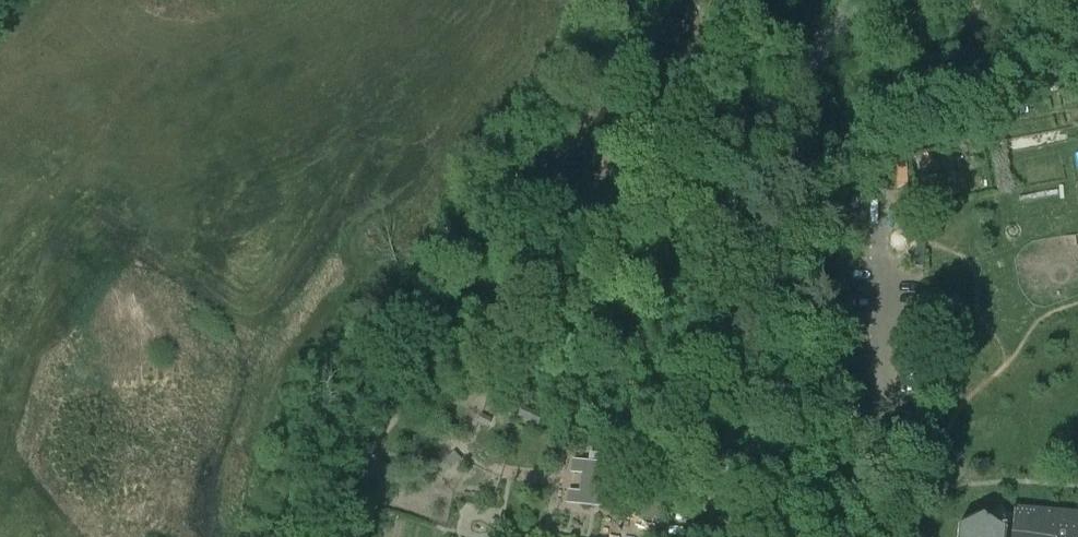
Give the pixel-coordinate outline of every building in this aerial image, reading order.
[(615,512),(619,486),(610,485),(613,468),(593,465),(583,464),(577,507),(588,508),(615,512)] [(1014,507),(1012,525),(1003,530),(983,515),(959,526),(959,536),(1077,536),(1077,512),(1014,507)]
